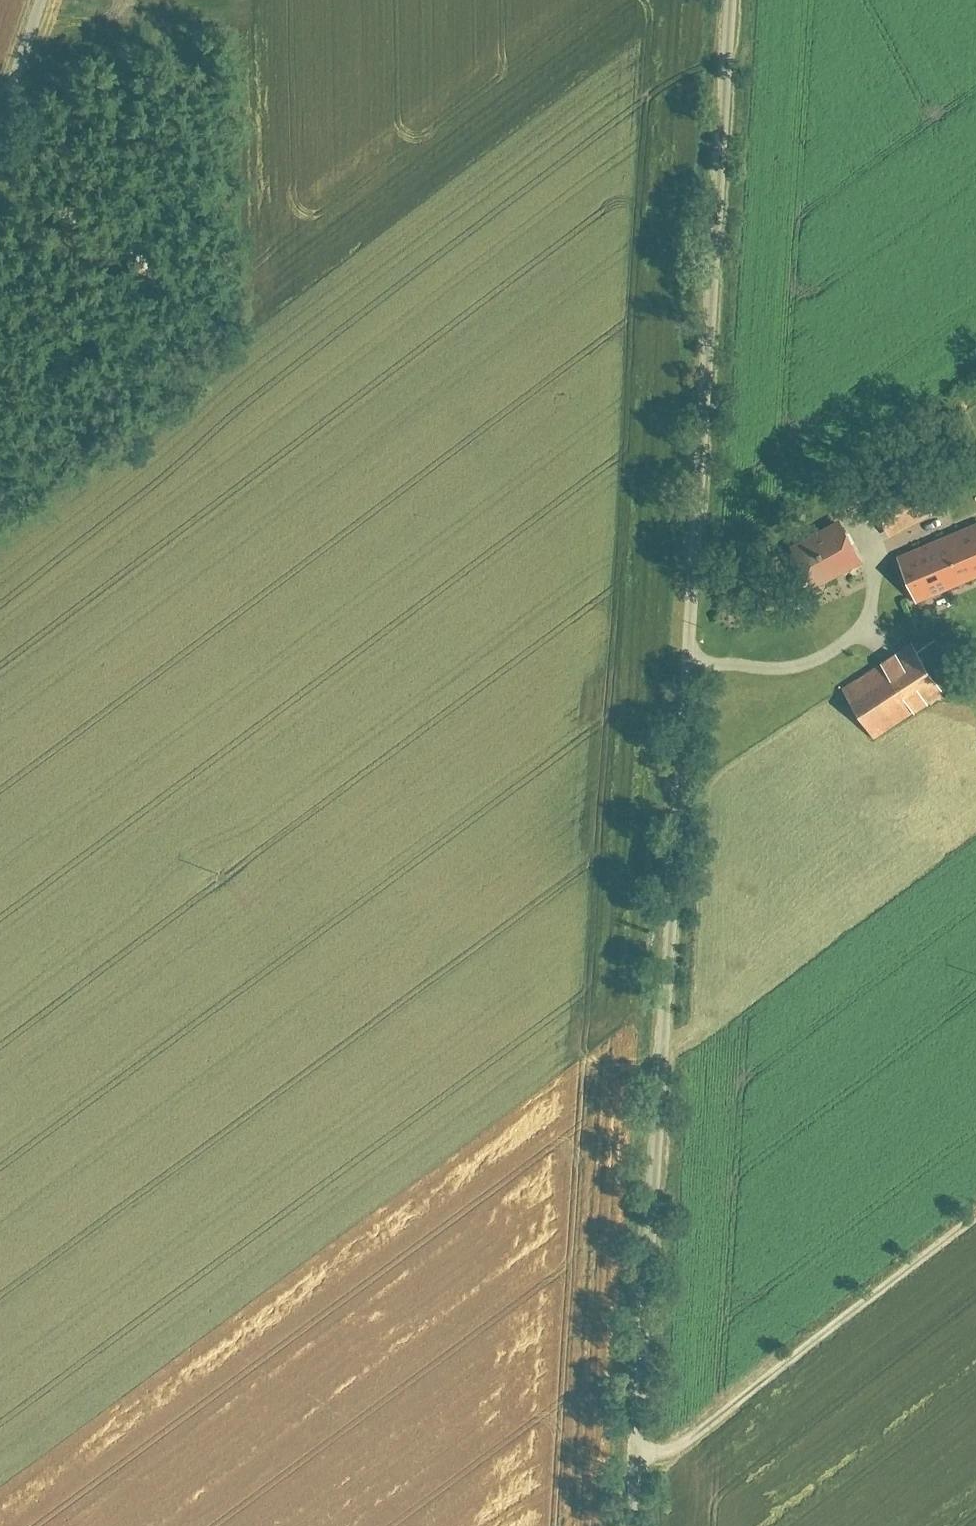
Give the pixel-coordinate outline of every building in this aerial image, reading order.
[(876,509),(887,533),(936,510),(925,487),(876,509)] [(918,607),(975,581),(975,526),(897,560),(918,607)] [(798,556),(815,592),(866,568),(849,531),(798,556)] [(846,701),(875,746),(948,698),(918,653),(846,701)]
